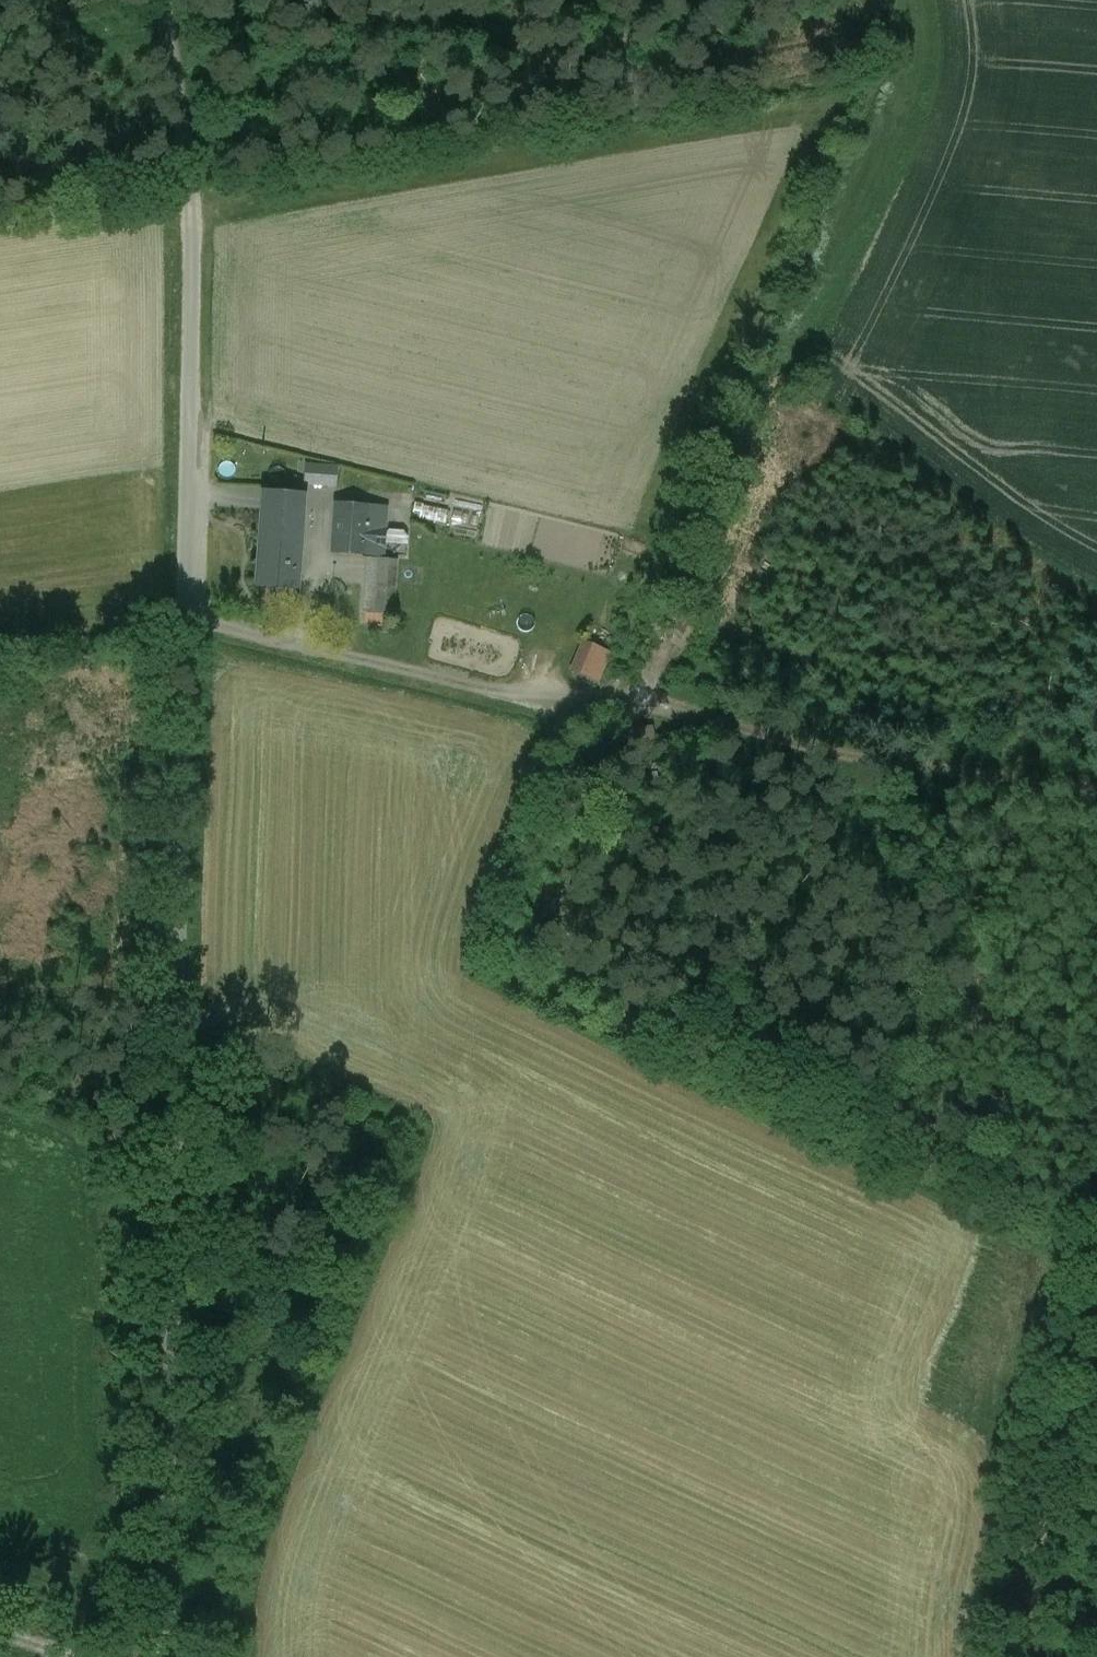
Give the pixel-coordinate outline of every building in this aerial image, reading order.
[(338,469),(307,466),(305,485),(336,488),(338,469)] [(368,507),(336,505),(332,551),(364,553),(364,554),(382,554),(386,509),(368,508),(368,507)] [(280,514),(265,513),(265,510),(262,510),(256,584),(296,587),(302,513),(299,513),(298,516),(283,515),(283,512),(280,511),(280,514)] [(395,559),(368,557),(366,583),(393,585),(395,559)] [(393,585),(366,583),(364,613),(390,615),(393,585)] [(601,680),(614,648),(587,637),(575,670),(601,680)]
